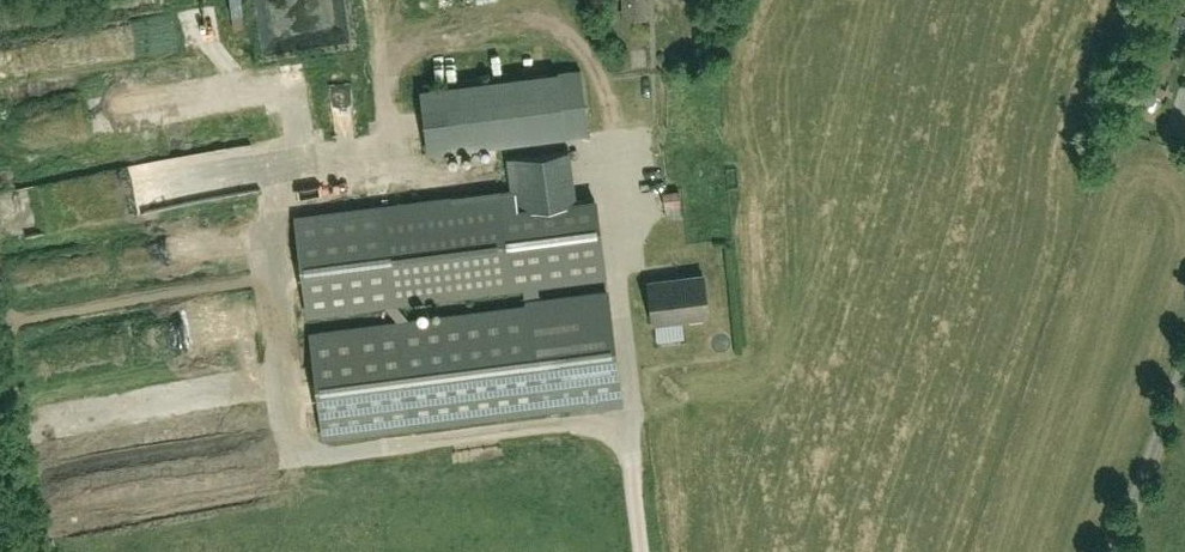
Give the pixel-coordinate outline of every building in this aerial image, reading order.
[(627,16),(645,15),(644,0),(626,0),(627,16)] [(582,69),(421,89),(429,153),(589,134),(582,69)] [(395,302),(509,288),(522,286),(524,295),(538,293),(537,284),(604,276),(594,195),(575,198),(569,150),(508,158),(512,190),(498,192),(383,206),(294,216),(306,313),(395,302)] [(692,214),(687,195),(671,200),(676,218),(692,214)] [(200,241),(221,236),(218,223),(197,228),(200,241)] [(704,275),(649,281),(654,322),(709,316),(704,275)] [(623,405),(609,296),(608,288),(544,296),(545,303),(526,306),(398,322),(309,333),(322,438),(411,427),(560,408),(578,406),(578,410),(623,405)] [(168,330),(169,346),(221,343),(220,326),(168,330)]
